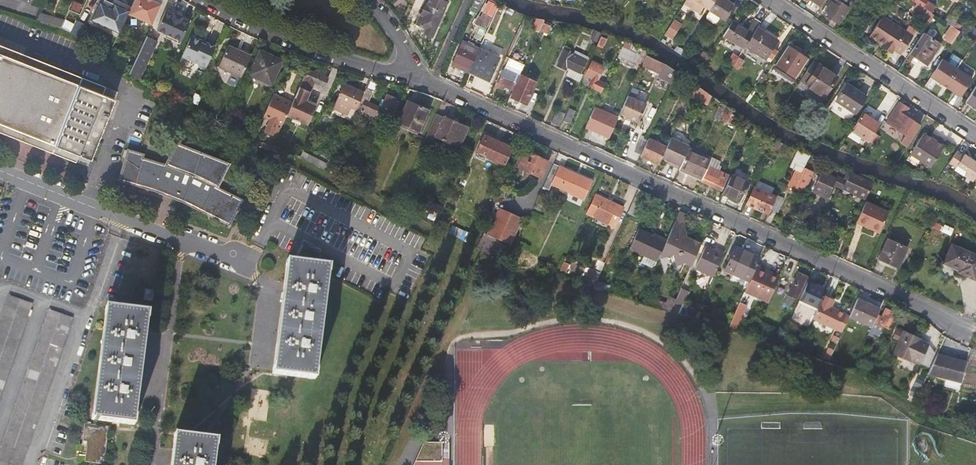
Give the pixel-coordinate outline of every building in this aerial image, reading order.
[(115,21),(121,8),(104,0),(91,0),(85,15),(112,27),(106,41),(114,44),(123,24),(115,21)] [(160,4),(151,0),(134,0),(128,13),(151,24),(160,4)] [(426,7),(425,6),(416,26),(426,31),(423,35),(431,39),(443,14),(441,14),(446,4),(437,0),(429,0),(426,7)] [(684,3),(699,13),(704,5),(710,10),(716,0),(686,0),(684,3)] [(738,9),(725,0),(716,0),(710,10),(728,22),(738,9)] [(824,15),(839,24),(849,9),(836,0),(830,0),(827,5),(829,7),(824,15)] [(885,6),(900,17),(906,8),(899,3),(901,0),(889,0),(885,6)] [(936,7),(928,1),(924,8),(929,12),(932,14),(936,7)] [(917,7),(914,11),(920,15),(923,11),(917,7)] [(486,30),(485,29),(494,12),(487,8),(481,19),(478,17),(475,24),(481,27),(475,38),(480,41),(486,30)] [(154,34),(179,45),(189,22),(164,11),(154,34)] [(929,12),(925,17),(931,22),(935,16),(932,14),(929,12)] [(36,21),(50,25),(53,17),(40,13),(36,21)] [(884,43),(883,44),(893,51),(894,50),(902,55),(914,38),(883,16),(871,34),(884,43)] [(958,31),(961,27),(956,23),(957,21),(949,16),(945,22),(958,31)] [(61,28),(64,21),(53,17),(50,25),(61,28)] [(675,17),(665,34),(673,39),(683,22),(675,17)] [(761,23),(756,20),(749,30),(734,20),(723,36),(744,50),(747,46),(759,27),(761,23)] [(537,22),(533,29),(540,33),(541,30),(543,26),(537,22)] [(543,26),(541,30),(547,34),(550,28),(544,24),(543,26)] [(773,48),(779,40),(759,27),(747,46),(766,59),(771,51),(773,48)] [(926,64),(940,43),(924,33),(910,53),(926,64)] [(586,42),(594,46),(597,39),(589,35),(586,42)] [(193,36),(190,37),(181,58),(196,65),(197,68),(204,71),(215,46),(207,42),(206,44),(201,42),(200,39),(193,36)] [(136,78),(153,40),(146,37),(129,74),(136,78)] [(602,38),(598,47),(602,49),(606,40),(602,38)] [(249,58),(235,51),(236,50),(227,45),(218,67),(241,77),(249,58)] [(790,46),(776,68),(794,80),(808,58),(790,46)] [(25,57),(0,47),(0,128),(78,159),(79,156),(90,160),(114,101),(23,65),(25,57)] [(251,54),(237,47),(236,50),(235,51),(249,58),(251,54)] [(470,70),(477,55),(460,47),(453,62),(470,70)] [(620,55),(631,60),(635,53),(624,48),(620,55)] [(470,70),(469,71),(489,80),(499,58),(480,49),(477,55),(470,70)] [(259,51),(248,75),(271,85),(281,61),(259,51)] [(558,67),(566,71),(567,68),(569,69),(566,76),(580,82),(583,75),(580,74),(586,61),(565,52),(558,67)] [(737,58),(732,54),(727,63),(732,66),(737,58)] [(745,60),(740,56),(733,66),(739,70),(745,60)] [(651,60),(648,65),(660,71),(662,65),(651,60)] [(603,67),(593,62),(586,76),(592,79),(588,88),(601,93),(605,85),(597,81),(603,67)] [(824,97),(824,96),(830,100),(843,81),(819,65),(805,85),(824,97)] [(951,68),(946,75),(943,73),(938,80),(934,77),(929,84),(945,95),(959,74),(951,68)] [(496,88),(503,91),(505,87),(513,91),(520,76),(504,69),(496,88)] [(305,102),(312,85),(323,90),(327,81),(305,71),(291,103),(289,108),(286,115),(307,125),(315,106),(305,102)] [(516,103),(519,105),(521,102),(527,105),(535,87),(520,80),(512,98),(517,100),(516,103)] [(639,123),(651,90),(633,83),(620,115),(639,123)] [(848,84),(836,102),(855,115),(867,97),(848,84)] [(345,86),(342,93),(340,92),(332,109),(351,117),(362,93),(345,86)] [(692,96),(708,104),(713,94),(697,86),(692,96)] [(975,86),(965,102),(975,109),(975,86)] [(361,100),(369,104),(374,92),(366,89),(361,100)] [(197,104),(201,95),(194,92),(190,101),(197,104)] [(289,108),(279,103),(281,99),(273,95),(264,116),(270,119),(264,131),(276,137),(286,115),(289,108)] [(380,99),(376,107),(381,109),(377,118),(385,122),(396,99),(387,95),(384,101),(380,99)] [(289,108),(291,103),(281,99),(279,103),(289,108)] [(396,99),(385,122),(390,125),(400,101),(396,99)] [(357,109),(377,118),(381,109),(376,107),(369,104),(361,100),(357,109)] [(407,102),(399,122),(422,132),(430,113),(426,112),(427,111),(407,102)] [(915,122),(917,119),(907,113),(909,110),(900,103),(886,123),(905,136),(901,143),(907,147),(921,126),(915,122)] [(569,110),(564,122),(570,124),(575,113),(569,110)] [(559,127),(565,115),(556,111),(550,123),(559,127)] [(725,111),(723,114),(725,115),(722,121),(727,123),(731,114),(725,111)] [(863,113),(854,126),(872,138),(881,125),(863,113)] [(436,137),(460,147),(468,128),(458,124),(453,122),(437,114),(425,140),(432,144),(436,137)] [(736,116),(731,114),(727,123),(732,126),(736,116)] [(594,121),(589,133),(603,139),(608,127),(594,121)] [(384,142),(390,145),(396,131),(390,128),(384,142)] [(924,133),(910,154),(930,167),(946,142),(936,135),(933,139),(930,137),(924,133)] [(484,136),(477,151),(485,155),(484,157),(504,166),(513,149),(484,136)] [(641,154),(647,142),(635,137),(629,149),(641,154)] [(641,154),(641,156),(658,164),(661,158),(666,147),(648,139),(647,142),(641,154)] [(661,158),(666,160),(671,163),(670,165),(678,169),(687,150),(688,147),(670,139),(666,147),(661,158)] [(203,211),(216,185),(195,174),(204,151),(176,140),(166,163),(144,157),(136,184),(160,192),(184,202),(203,211)] [(687,150),(678,169),(701,180),(707,166),(709,161),(687,150)] [(328,174),(330,169),(325,166),(303,151),(302,155),(301,156),(328,174)] [(518,167),(540,177),(547,162),(526,152),(518,167)] [(958,167),(959,165),(969,172),(966,176),(973,181),(975,177),(975,175),(975,162),(965,155),(964,157),(956,152),(949,162),(958,167)] [(804,173),(801,172),(805,165),(793,159),(789,167),(796,170),(787,190),(791,192),(793,188),(796,190),(797,188),(804,191),(809,178),(803,176),(804,173)] [(543,186),(548,189),(551,183),(570,192),(569,194),(583,200),(591,182),(553,164),(543,186)] [(701,180),(700,181),(721,191),(728,176),(707,166),(701,180)] [(871,179),(850,173),(846,182),(842,191),(841,193),(842,195),(842,197),(843,197),(844,198),(845,198),(846,198),(847,197),(848,196),(848,195),(863,202),(871,183),(870,183),(871,179)] [(822,174),(813,194),(827,200),(833,187),(842,191),(846,182),(837,178),(836,180),(822,174)] [(732,175),(723,194),(740,202),(748,183),(732,175)] [(770,209),(776,197),(754,188),(746,205),(768,215),(770,209)] [(536,207),(542,210),(547,198),(541,195),(536,207)] [(588,214),(615,227),(624,208),(597,195),(588,214)] [(770,209),(777,212),(782,201),(776,197),(770,209)] [(865,203),(855,224),(864,228),(865,225),(879,232),(887,213),(865,203)] [(673,225),(679,228),(686,214),(679,210),(673,225)] [(487,237),(509,247),(520,221),(498,211),(487,237)] [(649,251),(646,258),(657,263),(659,258),(668,237),(640,224),(632,243),(649,251)] [(676,236),(683,234),(683,237),(688,236),(679,228),(673,225),(668,237),(659,258),(673,255),(670,240),(676,239),(676,236)] [(879,232),(865,225),(864,228),(878,235),(879,232)] [(688,236),(683,237),(683,234),(676,236),(676,239),(670,240),(673,255),(675,264),(685,262),(691,265),(701,243),(700,242),(700,239),(697,238),(695,240),(688,236)] [(898,268),(907,248),(887,239),(878,259),(898,268)] [(713,278),(723,256),(704,247),(695,269),(713,278)] [(735,247),(725,271),(749,282),(752,275),(760,259),(735,247)] [(973,282),(975,275),(975,259),(952,247),(944,263),(959,272),(958,275),(973,282)] [(272,376),(315,381),(328,267),(286,262),(272,376)] [(750,295),(753,289),(765,294),(762,300),(768,303),(771,298),(770,298),(773,291),(774,291),(780,277),(770,272),(765,281),(752,275),(749,282),(745,292),(750,295)] [(797,299),(799,294),(802,295),(807,283),(809,278),(798,273),(788,296),(797,299)] [(608,293),(610,286),(596,281),(593,288),(608,293)] [(802,295),(799,300),(818,308),(824,295),(826,291),(807,283),(802,295)] [(144,300),(152,301),(153,291),(145,290),(144,300)] [(811,324),(834,335),(840,321),(842,322),(845,315),(830,308),(834,300),(824,295),(818,308),(811,324)] [(672,308),(674,304),(650,297),(649,302),(672,308)] [(682,302),(678,301),(679,298),(677,297),(674,304),(672,308),(670,311),(677,313),(682,302)] [(849,316),(849,317),(871,327),(876,315),(879,310),(857,299),(849,316)] [(33,309),(10,301),(0,327),(0,400),(33,309)] [(683,306),(681,312),(696,316),(697,310),(683,306)] [(881,318),(878,324),(883,326),(880,333),(890,338),(900,316),(885,309),(881,318)] [(91,424),(134,429),(148,316),(106,311),(91,424)] [(50,315),(0,454),(0,464),(22,464),(72,323),(50,315)] [(849,317),(849,316),(845,315),(842,322),(840,321),(834,335),(839,338),(849,317)] [(870,328),(880,333),(883,326),(878,324),(881,318),(876,315),(871,327),(870,328)] [(912,362),(913,360),(920,363),(929,344),(921,340),(915,337),(916,335),(905,330),(894,354),(912,362)] [(959,388),(966,361),(951,357),(950,359),(936,355),(928,372),(947,377),(945,384),(959,388)] [(920,393),(930,398),(933,393),(922,388),(920,393)] [(87,450),(85,464),(104,464),(108,430),(84,428),(82,449),(87,450)] [(217,440),(174,434),(170,464),(214,464),(217,440)] [(450,444),(443,444),(443,446),(434,445),(434,443),(425,443),(424,462),(421,462),(421,464),(450,464),(450,444)]
